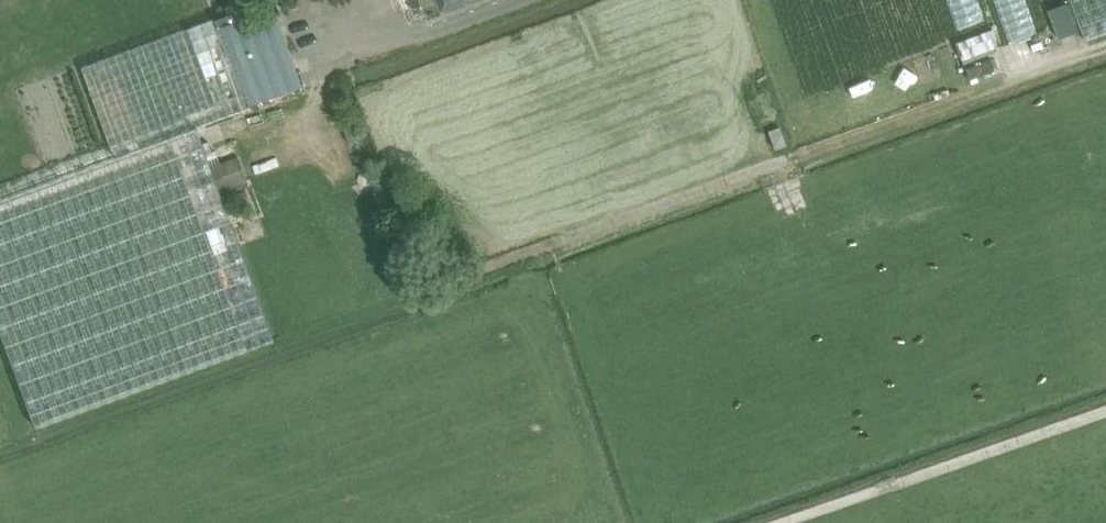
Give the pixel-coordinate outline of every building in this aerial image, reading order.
[(1085,40),(1105,32),(1105,0),(1071,0),(1085,40)] [(1058,38),(1080,30),(1069,1),(1048,9),(1058,38)] [(0,197),(0,330),(35,426),(275,339),(220,190),(211,165),(196,126),(243,109),(248,107),(247,105),(301,85),(272,6),(248,15),(245,8),(215,19),(215,18),(214,18),(82,66),(110,144),(114,155),(0,197)] [(964,65),(996,53),(992,42),(996,39),(992,28),(955,42),(964,65)] [(780,126),(769,130),(775,148),(786,144),(780,126)]
